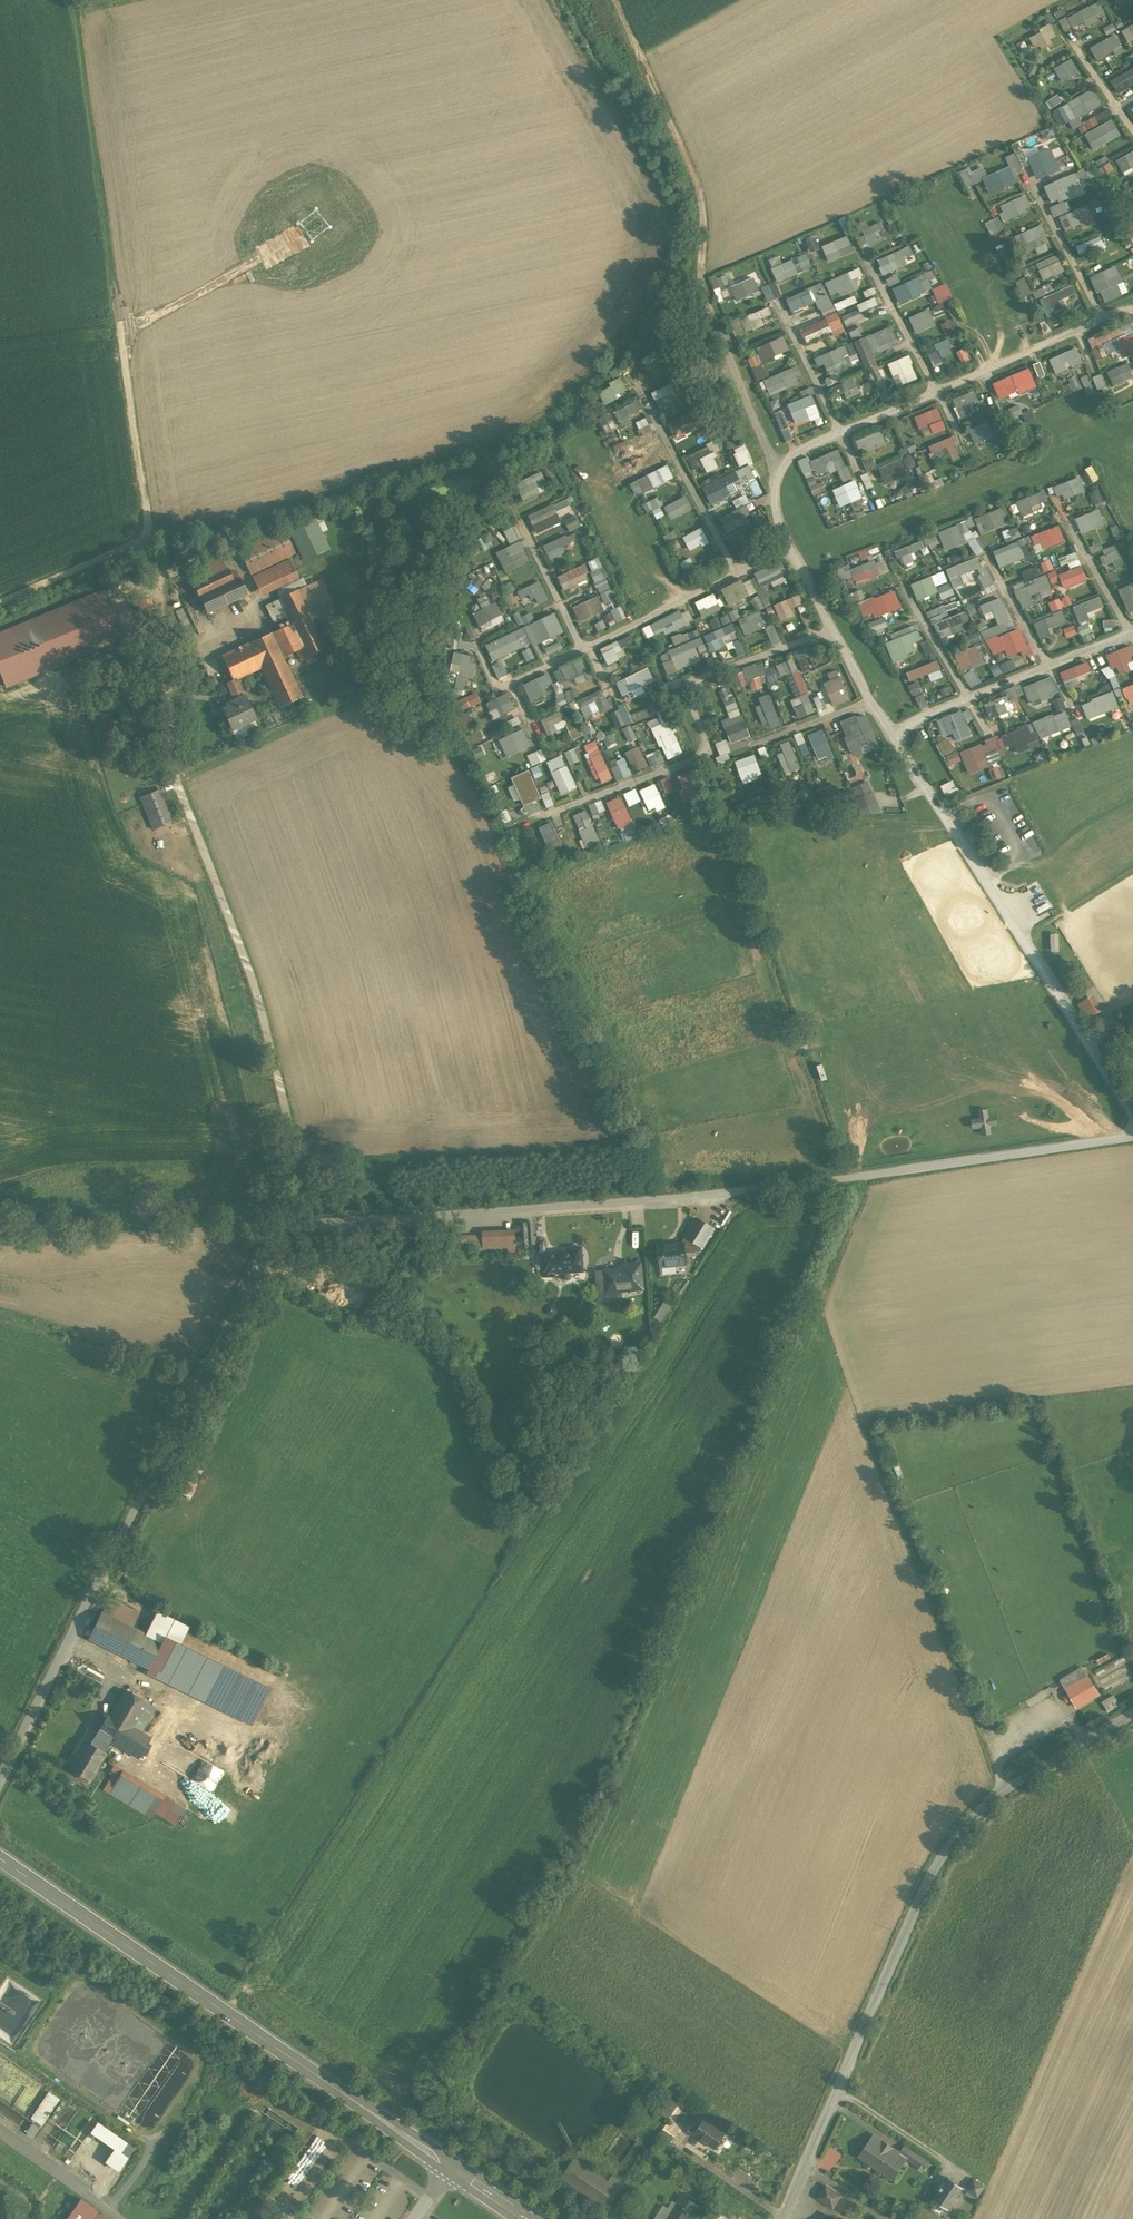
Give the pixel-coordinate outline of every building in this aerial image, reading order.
[(1105,12),(1099,1),(1090,6),(1090,5),(1067,18),(1072,28),(1084,22),(1087,27),(1099,21),(1097,17),(1105,12)] [(1066,13),(1063,8),(1053,13),(1056,18),(1066,13)] [(1050,24),(1055,20),(1049,12),(1044,16),(1050,24)] [(1071,26),(1065,17),(1058,21),(1064,30),(1071,26)] [(1056,36),(1050,24),(1039,29),(1040,32),(1030,38),(1035,48),(1039,46),(1041,50),(1053,44),(1050,39),(1056,36)] [(1116,29),(1112,24),(1103,29),(1107,34),(1116,29)] [(1132,40),(1132,35),(1129,27),(1122,31),(1128,42),(1132,40)] [(1123,52),(1114,35),(1090,47),(1098,62),(1115,53),(1116,55),(1123,52)] [(1032,52),(1029,46),(1019,51),(1023,57),(1032,52)] [(1125,58),(1128,65),(1132,62),(1132,54),(1125,58)] [(1078,72),(1071,59),(1054,69),(1061,82),(1078,72)] [(1037,66),(1032,63),(1028,72),(1033,74),(1037,66)] [(1127,70),(1111,79),(1118,92),(1132,83),(1132,81),(1127,70)] [(1091,90),(1068,102),(1069,103),(1077,117),(1077,118),(1079,117),(1100,105),(1091,90)] [(1061,101),(1057,95),(1045,102),(1050,109),(1061,101)] [(1069,121),(1077,117),(1069,103),(1054,111),(1062,125),(1069,121)] [(1113,117),(1109,109),(1085,122),(1089,130),(1113,117)] [(1077,117),(1069,121),(1074,130),(1083,124),(1079,117),(1077,118),(1077,117)] [(1120,135),(1112,120),(1085,135),(1093,150),(1120,135)] [(1015,153),(1021,168),(1029,165),(1018,142),(1011,145),(1015,153)] [(1058,170),(1049,149),(1028,158),(1037,179),(1058,170)] [(1116,161),(1122,172),(1132,167),(1132,151),(1116,161)] [(1005,157),(1010,167),(1013,175),(1023,171),(1021,168),(1015,153),(1005,157)] [(1109,160),(1106,156),(1095,162),(1097,167),(1109,160)] [(1113,169),(1109,162),(1103,166),(1107,173),(1113,169)] [(983,167),(971,172),(976,183),(986,179),(985,177),(987,177),(983,167)] [(1013,175),(1010,167),(987,177),(985,177),(986,179),(988,183),(985,184),(989,194),(1016,182),(1013,175)] [(976,183),(971,172),(969,168),(959,172),(966,188),(976,183)] [(1082,192),(1074,174),(1044,187),(1051,203),(1057,200),(1059,202),(1082,192)] [(1030,207),(1025,195),(1000,206),(1003,212),(999,214),(1003,222),(1026,212),(1025,209),(1030,207)] [(1054,217),(1070,210),(1067,202),(1062,203),(1050,208),(1054,217)] [(1095,223),(1087,205),(1059,217),(1065,231),(1081,224),(1083,229),(1095,223)] [(1003,229),(997,217),(985,223),(991,235),(1003,229)] [(852,233),(845,218),(840,220),(847,235),(852,233)] [(863,230),(868,227),(866,221),(860,224),(863,230)] [(884,230),(880,222),(868,227),(863,230),(865,235),(869,245),(881,240),(878,232),(884,230)] [(1049,243),(1042,225),(1015,236),(1022,254),(1049,243)] [(869,245),(865,235),(856,239),(861,249),(869,245)] [(853,252),(847,236),(823,246),(829,262),(853,252)] [(1105,249),(1100,237),(1076,247),(1079,254),(1093,248),(1095,253),(1105,249)] [(820,249),(815,238),(806,242),(811,252),(820,249)] [(909,246),(878,260),(881,267),(879,268),(883,275),(907,264),(904,259),(913,255),(909,246)] [(806,254),(792,260),(797,274),(812,267),(806,254)] [(1064,271),(1057,255),(1037,264),(1044,280),(1064,271)] [(797,274),(792,260),(771,269),(777,282),(797,274)] [(1122,282),(1116,266),(1090,277),(1097,293),(1100,292),(1105,304),(1123,297),(1118,284),(1122,282)] [(862,275),(859,268),(825,283),(831,295),(839,292),(840,296),(859,288),(856,282),(858,281),(857,277),(862,275)] [(716,275),(710,277),(715,291),(720,288),(721,288),(721,287),(717,278),(716,275)] [(717,278),(721,287),(729,284),(726,275),(717,278)] [(900,282),(897,275),(886,280),(890,287),(900,282)] [(759,292),(753,277),(731,287),(737,301),(759,292)] [(1032,293),(1025,277),(1015,282),(1022,298),(1032,293)] [(900,303),(932,289),(927,279),(920,282),(918,278),(893,289),(900,303)] [(781,296),(775,282),(768,285),(775,299),(781,296)] [(1056,290),(1052,282),(1042,287),(1043,288),(1046,295),(1056,290)] [(834,308),(822,283),(808,289),(808,290),(814,303),(815,302),(819,309),(820,309),(822,313),(834,308)] [(952,298),(945,283),(932,289),(939,304),(952,298)] [(769,302),(775,299),(768,285),(762,288),(769,302)] [(1075,293),(1072,285),(1047,296),(1053,309),(1065,304),(1063,299),(1075,293)] [(866,298),(876,293),(873,287),(863,292),(866,298)] [(724,297),(720,288),(715,291),(719,299),(724,297)] [(1036,299),(1046,295),(1043,288),(1033,292),(1036,299)] [(814,303),(808,290),(787,300),(793,313),(814,303)] [(857,302),(854,296),(834,304),(837,311),(857,302)] [(874,297),(857,305),(860,312),(878,305),(874,297)] [(771,315),(768,308),(747,316),(748,317),(752,329),(753,330),(763,326),(760,319),(771,315)] [(861,319),(857,310),(842,316),(846,325),(861,319)] [(935,325),(928,310),(909,318),(916,333),(935,325)] [(845,331),(836,312),(825,317),(826,319),(832,331),(834,336),(845,331)] [(746,332),(741,320),(740,317),(730,321),(736,337),(746,332)] [(752,329),(748,317),(741,320),(746,332),(752,329)] [(807,342),(832,331),(826,319),(801,330),(807,342)] [(1050,330),(1046,320),(1039,323),(1043,333),(1050,330)] [(953,331),(949,321),(941,325),(945,334),(953,331)] [(1132,323),(1094,339),(1093,337),(1088,339),(1097,359),(1121,349),(1123,354),(1132,349),(1132,324),(1132,323)] [(861,336),(855,324),(847,328),(852,340),(861,336)] [(891,326),(865,337),(872,354),(898,343),(891,326)] [(789,350),(783,337),(757,348),(763,361),(789,350)] [(865,337),(855,341),(867,370),(877,365),(872,354),(865,337)] [(948,340),(935,345),(940,358),(941,358),(952,354),(949,347),(951,346),(948,340)] [(669,345),(666,341),(659,345),(661,349),(669,345)] [(852,343),(845,346),(849,357),(856,354),(852,343)] [(935,345),(926,349),(934,367),(944,363),(941,358),(940,358),(935,345)] [(849,357),(845,346),(815,358),(818,366),(824,364),(828,373),(835,370),(836,372),(853,365),(849,357)] [(1083,362),(1077,348),(1049,359),(1056,374),(1067,369),(1064,363),(1069,361),(1072,367),(1083,362)] [(969,360),(963,349),(957,352),(963,363),(969,360)] [(659,357),(656,352),(638,361),(644,373),(655,367),(652,361),(659,357)] [(757,355),(748,359),(752,368),(761,365),(757,355)] [(907,356),(888,364),(898,386),(917,378),(907,356)] [(1044,374),(1039,362),(1033,364),(1038,376),(1044,374)] [(1127,363),(1107,372),(1112,385),(1132,377),(1127,363)] [(761,365),(752,368),(757,382),(769,377),(766,369),(763,370),(761,365)] [(801,374),(798,366),(764,380),(770,394),(786,387),(786,388),(799,383),(796,376),(801,374)] [(867,371),(874,383),(883,379),(876,366),(867,371)] [(614,381),(620,377),(615,368),(609,372),(610,373),(613,378),(614,381)] [(1036,387),(1029,369),(993,384),(999,399),(1017,391),(1018,394),(1036,387)] [(843,380),(840,373),(825,380),(828,386),(843,380)] [(1105,387),(1099,374),(1093,377),(1098,390),(1105,387)] [(1081,387),(1076,376),(1068,379),(1070,384),(1073,391),(1081,387)] [(1095,393),(1087,376),(1080,379),(1088,396),(1095,393)] [(617,399),(615,396),(627,389),(620,377),(614,381),(609,383),(611,386),(599,393),(605,405),(617,399)] [(698,377),(686,381),(688,388),(700,384),(698,377)] [(854,379),(831,389),(834,396),(844,393),(857,387),(854,379)] [(891,395),(883,379),(874,383),(882,400),(891,395)] [(679,389),(675,382),(651,393),(655,401),(679,389)] [(815,393),(812,387),(800,392),(803,398),(815,393)] [(859,393),(857,387),(844,393),(846,399),(859,393)] [(977,401),(973,392),(953,400),(957,409),(969,405),(977,401)] [(819,414),(811,396),(788,405),(796,423),(819,414)] [(779,407),(776,399),(770,402),(773,409),(779,407)] [(642,409),(638,400),(614,412),(619,421),(628,416),(642,409)] [(842,415),(849,412),(845,402),(838,405),(842,415)] [(969,405),(957,409),(961,419),(973,414),(969,405)] [(997,414),(993,405),(987,408),(991,417),(997,414)] [(1022,413),(1018,405),(1009,409),(1013,417),(1022,413)] [(945,428),(937,408),(915,417),(920,429),(921,429),(924,437),(945,428)] [(1036,417),(1032,410),(1023,414),(1027,421),(1036,417)] [(703,425),(695,411),(668,424),(675,439),(703,425)] [(789,427),(783,412),(775,416),(781,431),(788,427),(789,427)] [(613,420),(609,414),(599,419),(602,426),(613,420)] [(628,416),(619,421),(621,426),(630,422),(628,416)] [(636,423),(640,429),(649,425),(645,418),(636,423)] [(613,420),(602,426),(606,433),(617,427),(613,420)] [(905,430),(901,420),(896,422),(900,432),(905,430)] [(994,435),(988,421),(969,430),(975,443),(994,435)] [(643,436),(653,430),(650,424),(649,425),(640,429),(643,436)] [(788,427),(781,431),(786,442),(793,439),(788,427)] [(733,430),(726,435),(735,449),(742,445),(733,430)] [(886,444),(880,431),(856,441),(861,455),(886,444)] [(656,446),(650,434),(623,448),(629,459),(656,446)] [(953,461),(959,458),(953,444),(957,442),(955,436),(929,446),(934,458),(938,456),(939,460),(950,456),(953,461)] [(914,441),(906,445),(910,453),(917,449),(914,441)] [(711,453),(707,446),(686,456),(693,470),(704,465),(707,472),(718,467),(714,458),(717,456),(715,451),(711,453)] [(752,461),(747,448),(734,454),(740,467),(752,461)] [(845,466),(838,450),(810,462),(813,470),(821,474),(828,471),(834,461),(843,482),(852,478),(846,466),(845,466)] [(877,468),(872,456),(862,461),(867,472),(877,468)] [(914,465),(910,456),(903,460),(907,469),(914,465)] [(901,459),(879,469),(886,485),(908,475),(901,459)] [(1093,463),(1086,467),(1093,480),(1100,477),(1093,463)] [(556,478),(550,465),(542,468),(549,481),(556,478)] [(674,477),(667,465),(647,475),(630,484),(637,496),(674,477)] [(749,465),(735,472),(738,478),(745,475),(748,480),(755,477),(749,465)] [(630,484),(647,475),(642,466),(634,471),(632,467),(624,471),(630,484)] [(547,483),(541,471),(516,484),(524,501),(540,493),(537,488),(547,483)] [(735,472),(735,471),(703,488),(712,504),(730,495),(726,486),(739,480),(738,478),(735,472)] [(873,486),(867,473),(860,476),(866,489),(873,486)] [(1085,491),(1079,477),(1053,487),(1057,497),(1062,495),(1064,499),(1085,491)] [(862,497),(854,481),(833,490),(841,507),(850,502),(859,499),(862,497)] [(826,491),(822,482),(810,487),(814,496),(826,491)] [(912,492),(909,485),(902,488),(905,495),(912,492)] [(1103,501),(1098,490),(1089,493),(1094,504),(1103,501)] [(1047,500),(1044,491),(1016,502),(1020,511),(1021,511),(1023,516),(1033,513),(1031,506),(1047,500)] [(515,503),(510,494),(504,497),(509,506),(515,503)] [(749,503),(745,495),(733,501),(737,509),(744,505),(749,503)] [(663,505),(659,496),(646,503),(650,511),(653,510),(659,507),(663,505)] [(692,508),(685,496),(666,507),(672,519),(692,508)] [(563,499),(558,501),(562,510),(567,507),(563,499)] [(863,508),(859,499),(850,502),(854,511),(863,508)] [(561,521),(553,505),(529,516),(536,533),(561,521)] [(749,515),(744,505),(720,518),(728,533),(748,523),(745,517),(749,515)] [(664,516),(659,507),(653,510),(657,519),(664,516)] [(1002,508),(974,519),(981,534),(983,534),(1009,523),(1002,508)] [(1103,524),(1097,511),(1078,519),(1083,532),(1103,524)] [(581,526),(575,515),(565,521),(571,532),(581,526)] [(972,518),(965,521),(968,529),(975,526),(972,518)] [(958,525),(938,533),(946,550),(965,543),(962,534),(969,531),(968,529),(965,521),(958,524),(958,525)] [(1122,538),(1116,525),(1111,528),(1116,540),(1122,538)] [(1064,541),(1058,526),(1038,534),(1044,549),(1064,541)] [(1008,530),(1012,540),(1021,537),(1017,527),(1008,530)] [(587,538),(583,528),(575,532),(575,533),(578,539),(579,541),(587,538)] [(709,542),(701,528),(684,537),(690,550),(701,544),(702,546),(709,542)] [(282,529),(239,549),(251,573),(293,553),(282,529)] [(1008,529),(1002,532),(1007,542),(1012,540),(1008,530),(1008,529)] [(678,535),(676,530),(664,536),(666,541),(678,535)] [(938,543),(933,531),(924,535),(929,547),(938,543)] [(970,531),(969,531),(962,534),(965,543),(967,542),(976,555),(983,551),(981,549),(975,538),(970,531)] [(492,539),(489,533),(483,536),(486,542),(492,539)] [(520,539),(517,533),(507,538),(511,544),(520,539)] [(572,542),(578,539),(575,533),(569,536),(572,542)] [(981,534),(975,538),(981,549),(988,545),(983,534),(981,534)] [(1037,552),(1044,549),(1038,534),(1031,536),(1033,542),(1037,552)] [(565,552),(562,546),(570,543),(566,535),(544,546),(550,559),(565,552)] [(311,555),(303,536),(294,539),(302,559),(311,555)] [(1028,545),(1033,542),(1031,536),(1025,538),(1028,545)] [(1018,541),(1020,548),(1027,545),(1025,539),(1018,541)] [(1126,540),(1117,544),(1120,550),(1129,547),(1126,540)] [(1020,548),(1018,541),(993,551),(1000,567),(1024,557),(1020,548)] [(920,542),(894,552),(897,559),(902,557),(911,553),(923,549),(920,542)] [(1103,549),(1100,542),(1089,547),(1091,553),(1103,549)] [(1105,555),(1118,549),(1116,544),(1103,550),(1105,555)] [(507,548),(496,553),(506,573),(524,564),(523,562),(529,559),(524,549),(510,555),(507,548)] [(1122,558),(1118,549),(1105,555),(1099,557),(1103,566),(1112,562),(1122,558)] [(868,558),(865,550),(859,552),(862,560),(868,558)] [(1078,559),(1075,552),(1058,559),(1061,566),(1078,559)] [(874,560),(876,563),(884,560),(881,553),(873,557),(874,560)] [(914,561),(911,553),(902,557),(904,564),(914,561)] [(951,555),(939,559),(941,568),(953,565),(951,555)] [(963,584),(960,576),(978,569),(982,567),(978,557),(946,570),(954,588),(963,584)] [(696,571),(689,558),(680,563),(687,576),(696,571)] [(1122,558),(1112,562),(1115,568),(1124,565),(1122,558)] [(290,560),(253,577),(258,589),(295,571),(290,560)] [(876,563),(874,560),(851,569),(855,580),(857,584),(880,575),(876,563)] [(884,560),(876,563),(880,575),(889,571),(885,560),(884,560)] [(900,570),(894,560),(889,563),(895,572),(900,570)] [(1052,568),(1049,560),(1042,563),(1046,571),(1052,568)] [(1071,570),(1081,566),(1079,560),(1068,564),(1071,570)] [(787,574),(781,561),(755,573),(757,577),(761,587),(764,586),(787,574)] [(849,563),(835,569),(842,585),(855,580),(851,569),(849,563)] [(588,572),(585,564),(558,577),(564,590),(588,579),(585,574),(588,572)] [(985,566),(982,567),(978,569),(981,574),(978,576),(985,587),(994,583),(985,566)] [(1086,580),(1081,566),(1071,570),(1059,575),(1064,588),(1086,580)] [(227,568),(193,585),(207,613),(247,594),(239,577),(233,580),(227,568)] [(590,572),(595,582),(604,578),(599,568),(590,572)] [(943,571),(931,576),(935,585),(947,581),(943,571)] [(1059,581),(1055,571),(1048,573),(1052,584),(1059,581)] [(1049,588),(1051,587),(1046,574),(1013,587),(1018,600),(1019,599),(1023,609),(1033,605),(1030,595),(1040,591),(1042,597),(1051,594),(1049,588)] [(484,582),(477,576),(468,587),(475,593),(484,582)] [(935,585),(931,576),(911,584),(917,600),(937,592),(935,585)] [(761,587),(757,577),(750,580),(756,592),(761,600),(769,596),(764,586),(761,587)] [(488,578),(482,587),(487,591),(493,582),(488,578)] [(596,588),(608,583),(605,578),(604,578),(595,582),(594,583),(596,588)] [(319,580),(298,589),(310,615),(312,620),(333,610),(319,580)] [(743,583),(741,580),(721,590),(729,606),(749,596),(743,583)] [(743,583),(749,596),(756,592),(750,580),(743,583)] [(549,600),(539,581),(518,592),(521,599),(529,595),(531,600),(536,598),(539,604),(549,600)] [(515,590),(511,582),(503,586),(507,594),(515,590)] [(608,583),(598,588),(600,592),(610,588),(608,583)] [(954,594),(949,583),(937,588),(942,599),(954,594)] [(1118,589),(1127,613),(1132,610),(1132,583),(1118,589)] [(790,593),(788,587),(782,589),(784,595),(790,593)] [(617,599),(613,588),(600,594),(604,605),(617,599)] [(298,589),(280,598),(288,616),(292,624),(292,623),(310,615),(298,589)] [(504,597),(500,589),(491,593),(495,601),(504,597)] [(866,598),(861,589),(853,593),(858,602),(866,598)] [(901,607),(894,591),(874,599),(873,597),(857,603),(863,617),(873,613),(874,618),(901,607)] [(6,686),(66,662),(120,639),(100,592),(0,633),(0,671),(6,686)] [(514,606),(508,594),(504,597),(510,609),(514,606)] [(718,604),(714,594),(695,602),(702,617),(708,614),(706,610),(718,604)] [(802,604),(798,595),(774,605),(781,621),(794,616),(791,609),(802,604)] [(152,609),(150,596),(137,599),(139,612),(152,609)] [(604,611),(598,596),(573,607),(580,622),(604,611)] [(764,608),(758,596),(751,600),(757,611),(764,608)] [(1059,599),(1048,603),(1052,612),(1071,605),(1068,596),(1062,598),(1063,600),(1060,602),(1059,599)] [(482,609),(491,605),(489,599),(485,601),(482,597),(477,599),(482,609)] [(771,604),(767,597),(762,600),(765,607),(771,604)] [(1104,606),(1100,597),(1073,607),(1079,624),(1089,620),(1087,613),(1104,606)] [(1009,621),(1000,598),(980,606),(983,614),(993,610),(998,625),(1009,621)] [(280,599),(265,605),(274,623),(288,616),(280,599)] [(502,614),(496,602),(491,605),(482,609),(473,614),(480,626),(502,614)] [(944,606),(946,612),(957,607),(955,602),(944,606)] [(976,612),(972,604),(966,607),(970,615),(976,612)] [(626,618),(620,606),(611,610),(617,622),(626,618)] [(774,613),(771,606),(766,608),(769,615),(774,613)] [(942,613),(940,607),(926,612),(929,619),(930,618),(941,614),(942,613)] [(741,618),(737,609),(729,612),(733,621),(741,618)] [(681,613),(679,610),(651,625),(656,634),(664,630),(666,634),(686,624),(681,613)] [(688,610),(681,613),(686,624),(693,620),(688,610)] [(968,621),(964,611),(943,620),(934,624),(938,633),(939,633),(961,624),(968,621)] [(1053,616),(1034,623),(1040,639),(1051,635),(1048,628),(1065,621),(1061,611),(1052,614),(1053,616)] [(525,626),(535,622),(531,612),(521,617),(525,626)] [(759,612),(739,620),(745,634),(765,626),(759,612)] [(563,632),(554,613),(535,622),(525,626),(534,645),(563,632)] [(610,625),(616,622),(612,613),(606,616),(610,625)] [(941,614),(930,618),(933,624),(934,624),(943,620),(941,614)] [(310,615),(292,623),(303,648),(308,657),(326,649),(312,620),(310,615)] [(728,615),(721,617),(724,625),(731,622),(728,615)] [(722,627),(718,617),(710,620),(714,630),(722,627)] [(887,627),(883,617),(869,623),(873,632),(887,627)] [(1014,629),(1011,620),(1009,621),(998,625),(980,631),(984,640),(1014,629)] [(1115,627),(1114,620),(1103,620),(1104,628),(1115,627)] [(303,648),(292,623),(292,624),(272,633),(283,657),(303,648)] [(736,631),(732,623),(704,636),(707,644),(708,644),(711,651),(725,645),(722,637),(736,631)] [(1092,632),(1088,623),(1078,627),(1082,636),(1092,632)] [(961,624),(939,633),(942,639),(964,630),(961,624)] [(1077,633),(1074,625),(1064,629),(1067,637),(1077,633)] [(774,626),(766,629),(772,644),(780,641),(774,626)] [(527,635),(523,627),(486,645),(493,661),(523,647),(519,639),(527,635)] [(476,638),(472,628),(467,631),(471,640),(476,638)] [(1028,648),(1020,628),(998,637),(997,635),(986,640),(993,654),(1004,650),(1007,656),(1020,651),(1023,657),(1032,653),(1030,647),(1028,648)] [(688,643),(701,637),(697,629),(684,634),(688,643)] [(920,639),(917,630),(885,643),(893,663),(908,657),(907,653),(915,650),(912,642),(920,639)] [(459,640),(460,640),(462,633),(453,631),(451,638),(459,640)] [(981,641),(978,632),(965,637),(968,645),(981,641)] [(283,657),(272,633),(249,643),(261,668),(279,707),(302,697),(283,657)] [(617,641),(600,649),(608,665),(619,659),(616,653),(622,650),(621,648),(636,640),(633,634),(618,641),(617,641)] [(688,643),(684,634),(683,635),(680,634),(671,637),(675,648),(688,643)] [(531,643),(527,635),(519,639),(523,647),(531,643)] [(704,644),(701,637),(688,643),(675,648),(668,651),(669,651),(672,659),(677,671),(701,660),(695,648),(698,647),(704,644)] [(457,647),(459,640),(451,638),(449,647),(457,649),(457,647)] [(460,640),(459,640),(457,647),(470,650),(471,642),(460,640)] [(975,647),(979,658),(991,653),(989,648),(988,648),(984,640),(974,645),(975,647)] [(563,648),(560,642),(545,649),(548,654),(563,648)] [(249,643),(222,656),(233,680),(237,678),(261,668),(249,643)] [(706,650),(704,644),(698,647),(700,653),(706,650)] [(803,648),(806,657),(814,654),(810,645),(803,648)] [(1131,646),(1106,655),(1110,666),(1111,669),(1112,669),(1117,667),(1120,674),(1129,670),(1126,663),(1132,661),(1130,656),(1132,655),(1132,652),(1131,646)] [(979,658),(975,647),(955,654),(961,670),(981,663),(979,658)] [(535,658),(529,648),(522,652),(527,662),(535,658)] [(803,648),(794,652),(802,672),(811,668),(806,657),(803,648)] [(663,663),(672,659),(669,651),(660,655),(663,663)] [(471,655),(454,652),(450,672),(458,674),(455,688),(464,690),(467,677),(473,679),(477,663),(470,662),(471,655)] [(591,670),(585,657),(560,668),(561,669),(566,681),(575,677),(578,685),(594,678),(590,671),(591,670)] [(714,664),(711,657),(706,659),(710,666),(714,664)] [(668,674),(677,671),(672,659),(663,663),(668,674)] [(797,670),(792,659),(764,670),(769,682),(775,679),(786,675),(797,670)] [(1016,668),(1012,659),(1001,664),(1004,673),(1016,668)] [(638,660),(630,663),(633,670),(641,667),(638,660)] [(940,669),(937,661),(907,672),(910,681),(928,674),(940,669)] [(1091,671),(1087,662),(1060,673),(1064,682),(1075,677),(1091,671)] [(760,677),(765,676),(762,663),(743,668),(746,680),(749,679),(760,677)] [(504,673),(499,664),(493,667),(498,676),(504,673)] [(1002,673),(997,664),(990,668),(995,677),(1002,673)] [(200,666),(188,672),(194,685),(206,679),(200,666)] [(1111,669),(1110,666),(1101,670),(1109,678),(1114,689),(1120,687),(1112,669),(1111,669)] [(645,691),(642,686),(654,680),(648,668),(616,683),(622,696),(627,693),(630,699),(645,691)] [(560,684),(566,681),(561,669),(555,672),(560,684)] [(940,669),(928,674),(931,681),(943,677),(940,669)] [(797,670),(786,675),(794,696),(806,691),(797,670)] [(831,681),(839,677),(836,670),(828,673),(831,681)] [(982,683),(973,670),(963,676),(971,688),(982,683)] [(743,672),(733,676),(737,687),(747,684),(743,672)] [(553,683),(549,673),(523,685),(530,701),(548,693),(545,687),(553,683)] [(668,681),(676,678),(674,673),(666,676),(668,681)] [(762,687),(760,677),(749,679),(752,689),(762,687)] [(849,699),(840,677),(839,677),(831,681),(824,683),(833,706),(849,699)] [(1053,683),(1051,677),(1023,688),(1029,702),(1040,698),(1041,701),(1052,696),(1052,695),(1058,692),(1053,683)] [(1075,677),(1064,682),(1066,687),(1077,683),(1075,677)] [(244,694),(237,678),(233,680),(226,683),(234,700),(244,694)] [(682,686),(679,678),(667,682),(670,691),(682,686)] [(563,691),(558,682),(553,684),(557,694),(563,691)] [(921,692),(917,682),(908,686),(913,696),(921,692)] [(1013,687),(1017,697),(1024,694),(1020,684),(1013,687)] [(1122,689),(1125,697),(1126,698),(1128,698),(1130,704),(1132,702),(1132,685),(1122,689)] [(950,686),(941,690),(943,697),(953,694),(950,686)] [(1013,687),(1005,690),(1010,703),(1018,700),(1017,697),(1013,687)] [(1125,697),(1122,689),(1122,687),(1114,690),(1118,700),(1125,697)] [(1084,700),(1085,690),(1078,689),(1076,700),(1084,700)] [(571,691),(571,690),(564,693),(568,703),(575,699),(574,698),(571,691)] [(601,690),(577,701),(580,707),(595,700),(600,710),(601,713),(610,709),(601,690)] [(1088,719),(1119,707),(1113,691),(1091,700),(1092,701),(1082,705),(1088,719)] [(123,693),(113,697),(122,720),(132,716),(123,693)] [(481,702),(477,693),(458,701),(462,710),(481,702)] [(515,709),(508,693),(486,703),(490,711),(497,708),(500,716),(515,709)] [(814,712),(807,693),(790,700),(798,719),(814,712)] [(244,694),(234,700),(235,703),(222,709),(232,730),(256,719),(244,694)] [(732,694),(723,698),(728,711),(738,707),(732,694)] [(780,725),(768,694),(759,698),(762,705),(756,707),(763,725),(769,723),(771,729),(780,725)] [(928,706),(923,694),(915,697),(920,709),(928,706)] [(559,706),(567,703),(564,696),(556,700),(559,706)] [(1053,698),(1056,710),(1066,708),(1063,696),(1053,698)] [(1010,712),(1004,697),(984,704),(990,719),(1010,712)] [(661,699),(653,703),(657,712),(665,708),(661,699)] [(600,710),(595,700),(580,707),(585,717),(600,710)] [(1021,708),(1018,700),(1010,703),(1013,711),(1021,708)] [(619,706),(627,725),(633,722),(630,715),(625,704),(619,706)] [(492,719),(500,716),(497,708),(490,711),(489,712),(492,719)] [(671,720),(672,721),(674,721),(668,708),(657,713),(659,717),(662,724),(671,720)] [(645,709),(630,715),(633,722),(648,716),(645,709)] [(976,724),(968,709),(962,712),(971,727),(976,724)] [(625,724),(618,710),(611,714),(617,727),(625,724)] [(566,719),(562,711),(542,720),(548,735),(557,731),(556,731),(566,726),(565,724),(567,723),(565,719),(566,719)] [(969,734),(960,711),(943,718),(949,734),(952,741),(969,734)] [(474,725),(468,712),(458,717),(464,730),(474,725)] [(1052,714),(1032,723),(1040,739),(1071,726),(1065,712),(1053,716),(1052,714)] [(729,718),(722,720),(732,743),(750,736),(741,715),(730,720),(729,718)] [(855,715),(840,722),(847,738),(845,738),(851,751),(856,756),(861,754),(862,750),(861,746),(867,743),(870,751),(880,748),(866,716),(856,717),(855,715)] [(521,723),(518,716),(507,722),(510,728),(521,723)] [(662,724),(659,717),(646,722),(652,729),(662,724)] [(944,736),(949,734),(943,718),(937,721),(944,736)] [(1083,730),(1077,718),(1071,721),(1077,734),(1083,730)] [(583,735),(575,719),(567,723),(565,724),(566,726),(573,740),(583,735)] [(660,747),(662,746),(668,759),(682,753),(673,732),(677,731),(672,721),(671,720),(662,724),(652,729),(660,747)] [(596,737),(594,726),(586,727),(588,738),(596,737)] [(637,739),(630,726),(623,729),(630,742),(637,739)] [(1028,726),(1001,735),(1005,747),(1012,745),(1016,748),(1018,753),(1029,748),(1027,743),(1038,740),(1036,732),(1031,734),(1028,726)] [(530,745),(523,729),(499,740),(507,756),(530,745)] [(834,758),(822,729),(808,735),(818,759),(826,756),(827,760),(834,758)] [(805,743),(801,732),(794,735),(798,746),(805,743)] [(615,742),(612,734),(604,737),(607,745),(615,742)] [(1005,755),(997,735),(985,740),(992,760),(1005,755)] [(943,736),(939,738),(946,752),(953,748),(948,739),(945,740),(943,736)] [(730,752),(726,740),(716,744),(720,756),(727,753),(730,752)] [(591,757),(601,753),(595,741),(586,745),(591,757)] [(800,768),(789,741),(780,744),(784,752),(788,763),(792,771),(800,768)] [(988,766),(980,745),(961,752),(969,773),(988,766)] [(485,754),(481,747),(473,751),(477,758),(485,754)] [(647,765),(638,747),(626,752),(635,771),(647,765)] [(764,747),(758,749),(762,759),(768,757),(764,747)] [(546,759),(542,749),(531,754),(533,757),(536,764),(546,759)] [(665,762),(659,750),(646,755),(652,768),(665,762)] [(782,766),(788,763),(784,752),(777,754),(782,766)] [(960,761),(957,752),(947,755),(950,764),(960,761)] [(612,778),(601,753),(591,757),(601,778),(602,782),(612,778)] [(730,760),(727,753),(720,756),(716,757),(719,765),(730,760)] [(754,755),(736,762),(743,784),(762,777),(754,755)] [(547,762),(552,772),(565,766),(560,756),(547,762)] [(528,768),(536,764),(533,757),(525,760),(528,768)] [(596,780),(601,778),(591,757),(587,759),(596,780)] [(542,775),(538,765),(531,768),(535,778),(542,775)] [(624,777),(618,765),(611,768),(617,780),(624,777)] [(576,787),(567,766),(565,766),(552,772),(551,773),(561,794),(576,787)] [(998,767),(990,769),(994,780),(1001,777),(998,767)] [(499,780),(494,770),(484,774),(488,785),(499,780)] [(685,801),(701,795),(690,771),(679,776),(684,789),(680,791),(685,801)] [(533,779),(530,773),(523,776),(526,782),(533,779)] [(673,790),(669,777),(660,780),(665,793),(673,790)] [(941,784),(947,796),(959,791),(954,778),(941,784)] [(812,787),(809,781),(800,785),(802,789),(798,791),(802,801),(813,797),(809,788),(812,787)] [(872,792),(868,781),(851,788),(855,798),(872,792)] [(542,804),(532,783),(521,788),(527,802),(532,800),(536,807),(542,804)] [(666,806),(655,784),(640,791),(649,810),(656,807),(658,810),(666,806)] [(840,796),(835,784),(816,791),(821,803),(840,796)] [(160,789),(140,798),(143,804),(153,829),(173,821),(160,789)] [(872,792),(855,798),(861,814),(882,814),(873,791),(872,792)] [(764,795),(746,802),(749,810),(767,804),(764,795)] [(633,822),(621,796),(607,802),(619,828),(621,827),(633,822)] [(605,810),(601,800),(590,805),(594,815),(605,810)] [(694,817),(705,814),(702,805),(691,808),(694,817)] [(503,822),(512,819),(508,807),(499,811),(503,822)] [(600,842),(585,810),(572,816),(587,848),(600,842)] [(673,824),(669,815),(662,819),(666,828),(673,824)] [(635,821),(633,822),(621,827),(627,840),(641,836),(635,821)] [(562,844),(552,822),(539,828),(550,850),(562,844)] [(1058,932),(1050,932),(1051,950),(1059,949),(1058,932)] [(1093,995),(1089,998),(1097,1012),(1102,1010),(1093,995)] [(1089,998),(1080,1003),(1088,1018),(1097,1012),(1089,998)] [(988,1108),(978,1108),(978,1116),(971,1117),(972,1128),(981,1127),(981,1133),(992,1133),(991,1125),(997,1125),(997,1114),(989,1114),(988,1108)] [(535,1221),(521,1222),(522,1244),(537,1243),(537,1254),(546,1254),(545,1241),(536,1241),(535,1221)] [(696,1221),(686,1239),(702,1248),(704,1249),(714,1232),(696,1221)] [(515,1230),(483,1231),(484,1247),(515,1246),(515,1230)] [(482,1234),(450,1235),(450,1248),(483,1247),(482,1234)] [(686,1239),(684,1242),(686,1256),(699,1255),(702,1248),(686,1239)] [(684,1242),(658,1245),(661,1266),(687,1263),(686,1256),(684,1242)] [(581,1247),(570,1248),(570,1251),(555,1253),(556,1272),(583,1270),(581,1247)] [(641,1263),(623,1264),(623,1268),(605,1270),(607,1291),(632,1289),(643,1288),(641,1263)] [(584,1342),(574,1346),(583,1364),(592,1359),(584,1342)] [(944,1580),(934,1583),(938,1596),(947,1594),(944,1580)] [(138,1614),(109,1600),(103,1613),(131,1627),(138,1614)] [(103,1613),(101,1612),(89,1638),(149,1668),(162,1642),(131,1627),(103,1613)] [(1087,1677),(1067,1689),(1077,1706),(1097,1695),(1087,1677)] [(146,1703),(126,1691),(111,1715),(132,1727),(146,1703)] [(1114,1693),(1103,1699),(1109,1710),(1120,1704),(1114,1693)] [(146,1703),(132,1727),(140,1732),(155,1708),(146,1703)] [(111,1715),(109,1713),(97,1733),(98,1733),(108,1739),(138,1757),(149,1738),(140,1732),(132,1727),(111,1715)] [(91,1744),(86,1741),(70,1768),(82,1774),(81,1775),(90,1779),(105,1753),(101,1751),(108,1739),(98,1733),(91,1744)] [(174,1749),(170,1762),(191,1768),(189,1773),(207,1779),(209,1770),(210,1770),(213,1762),(174,1749)] [(122,1771),(119,1776),(161,1801),(164,1796),(122,1771)] [(109,1792),(119,1776),(114,1773),(104,1789),(109,1792)] [(161,1801),(119,1776),(109,1792),(151,1818),(154,1813),(161,1801)] [(183,1807),(164,1796),(161,1801),(154,1813),(173,1824),(183,1807)] [(47,2089),(31,2117),(43,2124),(59,2096),(47,2089)] [(91,2115),(65,2152),(70,2155),(68,2158),(70,2160),(98,2119),(91,2115)] [(727,2131),(706,2117),(695,2133),(716,2148),(727,2131)] [(900,2153),(873,2135),(870,2139),(871,2139),(897,2158),(900,2154),(899,2153),(900,2153)] [(897,2158),(871,2139),(870,2139),(865,2148),(860,2155),(859,2156),(867,2161),(873,2166),(874,2164),(878,2167),(877,2168),(886,2174),(897,2158)] [(65,2149),(65,2147),(65,2146),(64,2144),(62,2143),(60,2143),(59,2143),(57,2144),(56,2146),(56,2148),(56,2149),(57,2151),(59,2152),(61,2152),(62,2152),(64,2151),(65,2149)] [(915,2153),(905,2146),(900,2153),(899,2153),(900,2154),(910,2161),(915,2153)] [(915,2153),(910,2161),(916,2164),(921,2157),(915,2153)] [(620,2190),(574,2159),(561,2177),(608,2208),(620,2190)] [(948,2177),(933,2200),(948,2210),(963,2187),(948,2177)] [(985,2186),(973,2178),(966,2190),(977,2198),(985,2186)] [(841,2196),(826,2186),(818,2198),(833,2208),(841,2196)] [(666,2218),(689,2218),(698,2205),(682,2195),(666,2218)] [(66,2218),(93,2218),(99,2211),(81,2198),(66,2218)] [(93,2218),(110,2218),(99,2211),(93,2218)]
